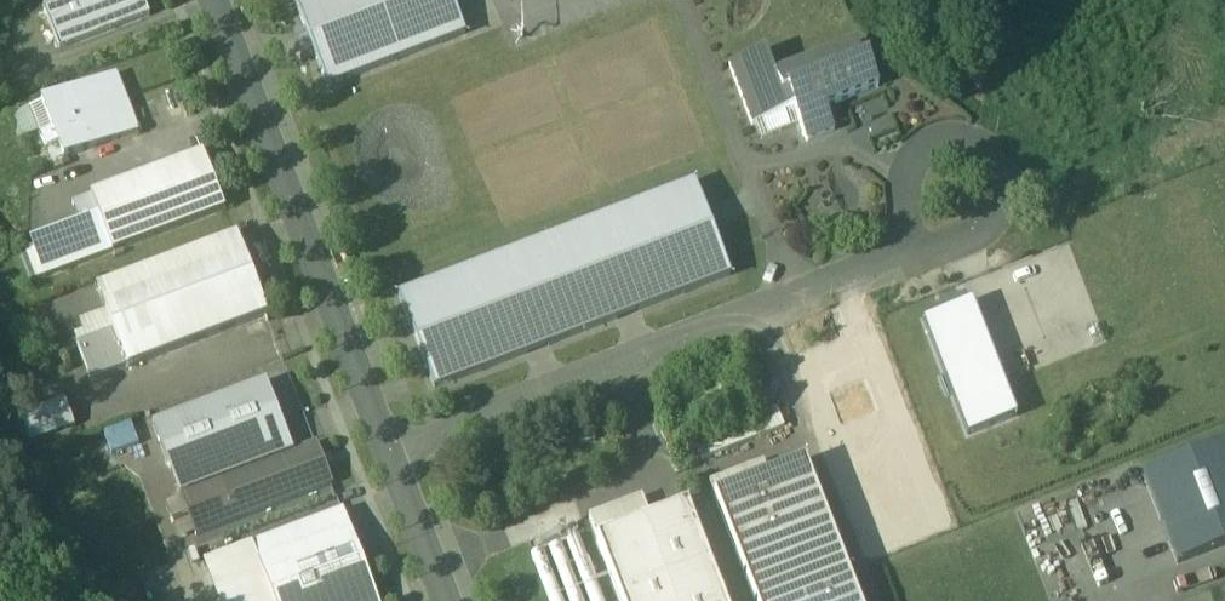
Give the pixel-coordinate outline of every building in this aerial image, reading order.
[(43,13),(59,54),(149,19),(142,0),(77,0),(43,13)] [(327,90),(465,36),(452,0),(292,0),(327,90)] [(854,46),(774,77),(765,51),(729,65),(752,126),(794,110),(806,143),(835,132),(826,109),(878,88),(868,60),(861,63),(854,46)] [(116,79),(70,97),(92,153),(138,135),(116,79)] [(92,153),(70,97),(30,112),(47,155),(58,151),(63,164),(92,153)] [(203,156),(90,200),(98,220),(112,256),(225,213),(203,156)] [(695,185),(398,299),(434,392),(730,277),(695,185)] [(98,220),(30,247),(44,283),(112,256),(98,220)] [(74,339),(92,385),(267,317),(236,239),(96,294),(104,316),(80,325),(84,335),(74,339)] [(971,303),(922,323),(969,436),(1017,416),(971,303)] [(153,431),(180,501),(220,485),(292,458),(265,388),(153,431)] [(130,428),(104,439),(113,460),(139,450),(130,428)] [(501,444),(483,451),(487,462),(505,455),(501,444)] [(1180,564),(1224,546),(1224,445),(1146,475),(1180,564)] [(292,458),(220,485),(236,525),(331,489),(331,488),(316,449),(315,449),(292,458)] [(714,497),(754,600),(858,600),(804,462),(714,497)] [(220,485),(180,501),(195,541),(236,525),(220,485)] [(597,543),(619,600),(723,600),(687,508),(597,543)] [(252,551),(271,600),(375,600),(342,516),(252,551)] [(252,551),(207,568),(220,600),(271,600),(252,551)]
